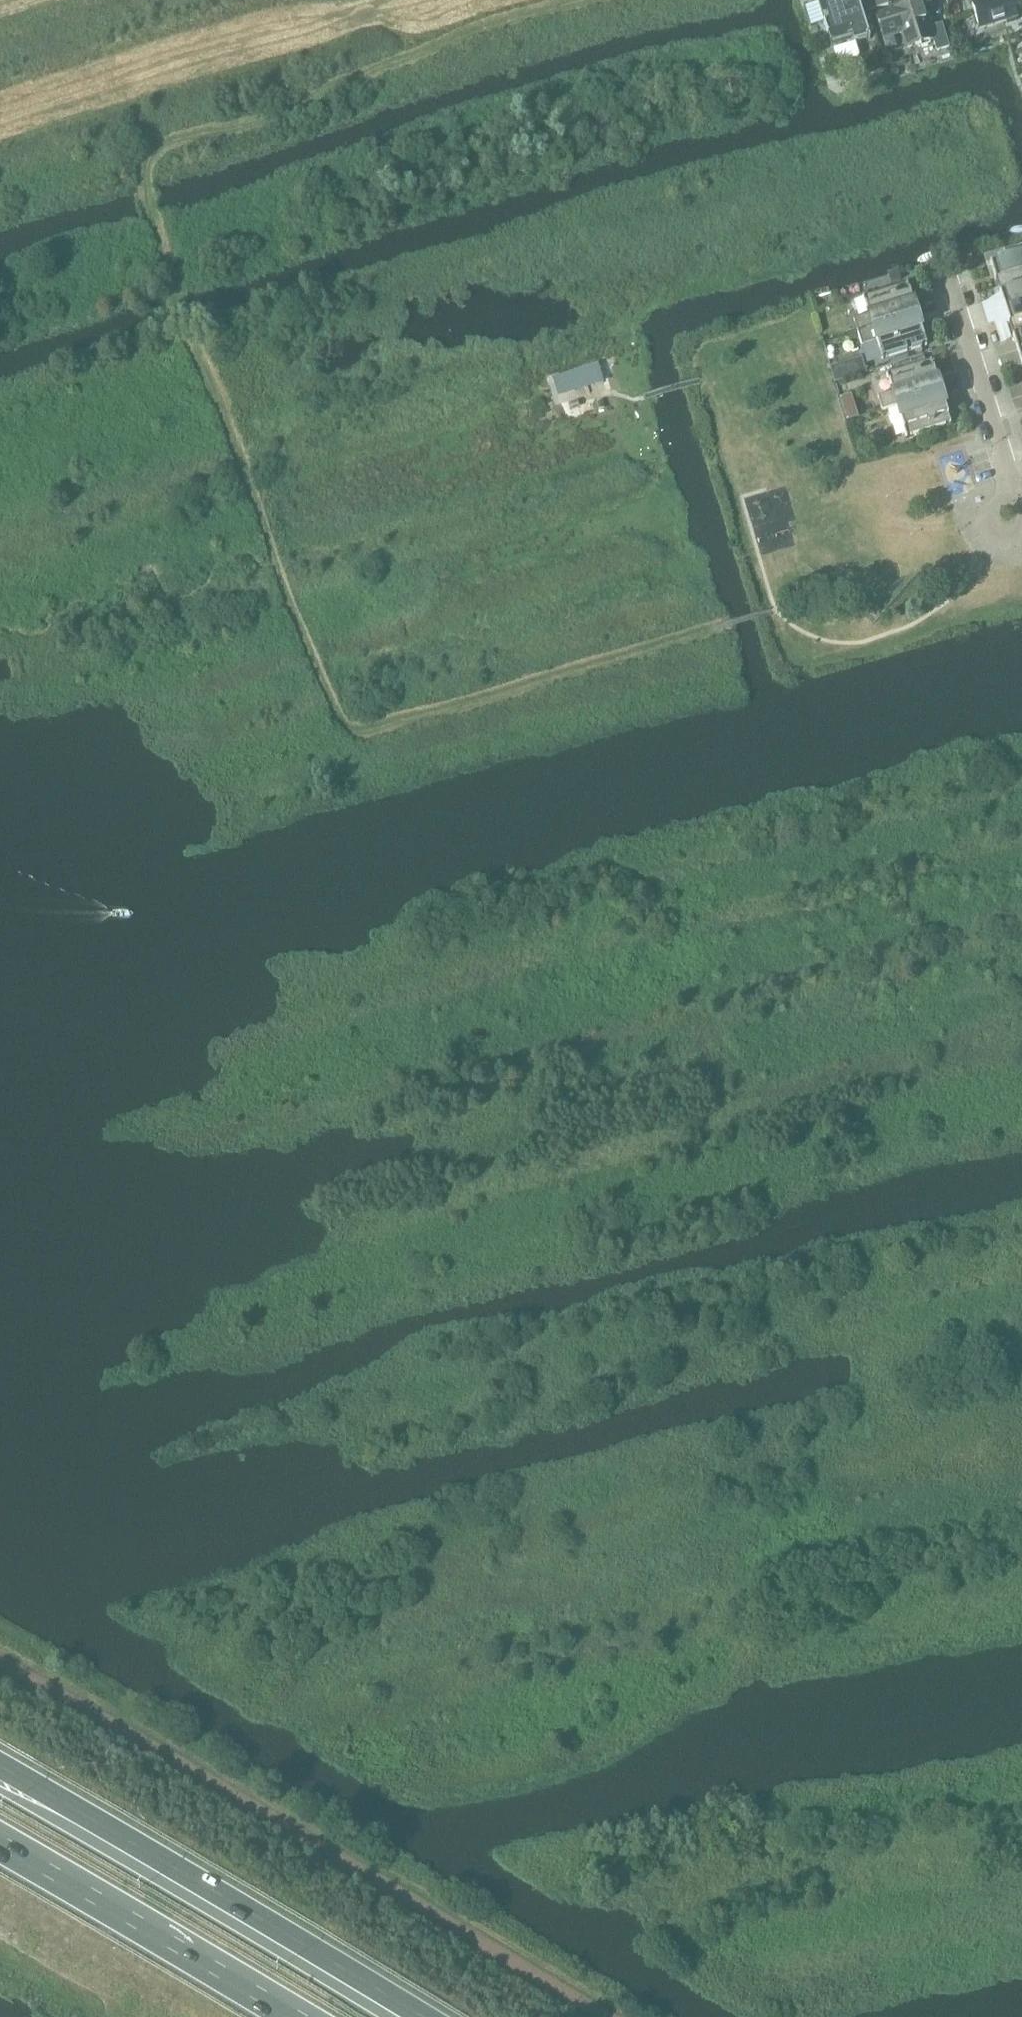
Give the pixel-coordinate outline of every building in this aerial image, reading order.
[(870,39),(858,0),(825,0),(817,3),(831,46),(852,40),(853,43),(868,38),(868,39),(870,39)] [(866,12),(888,5),(886,0),(863,0),(866,12)] [(979,29),(1017,18),(1011,0),(970,0),(979,29)] [(901,33),(906,48),(933,40),(936,51),(949,47),(941,24),(930,27),(921,1),(876,15),(883,39),(901,33)] [(997,287),(1021,279),(1021,247),(1003,253),(1003,254),(1004,254),(1006,259),(991,264),(991,263),(990,264),(997,287)] [(897,270),(888,273),(890,283),(900,280),(897,270)] [(1004,309),(1021,303),(1021,279),(997,287),(1004,309)] [(853,319),(857,332),(914,315),(909,297),(910,297),(911,297),(907,283),(906,283),(864,297),(863,296),(862,296),(868,315),(853,319)] [(1010,330),(1021,327),(1021,303),(1004,309),(1010,330)] [(914,315),(857,332),(861,346),(876,341),(882,359),(883,359),(883,358),(925,345),(925,346),(926,346),(922,331),(921,332),(920,333),(914,315)] [(1017,352),(1021,351),(1021,327),(1010,330),(1017,352)] [(864,356),(831,363),(835,379),(868,372),(864,356)] [(882,411),(896,406),(896,405),(938,392),(933,374),(934,374),(935,374),(931,360),(930,360),(930,361),(888,374),(887,373),(886,374),(892,392),(877,396),(882,411)] [(557,394),(603,380),(599,365),(553,379),(557,394)] [(1013,388),(1017,409),(1021,408),(1021,388),(1021,386),(1013,388)] [(896,405),(896,406),(906,437),(906,436),(950,422),(950,423),(946,408),(945,409),(944,410),(938,392),(896,405)]
